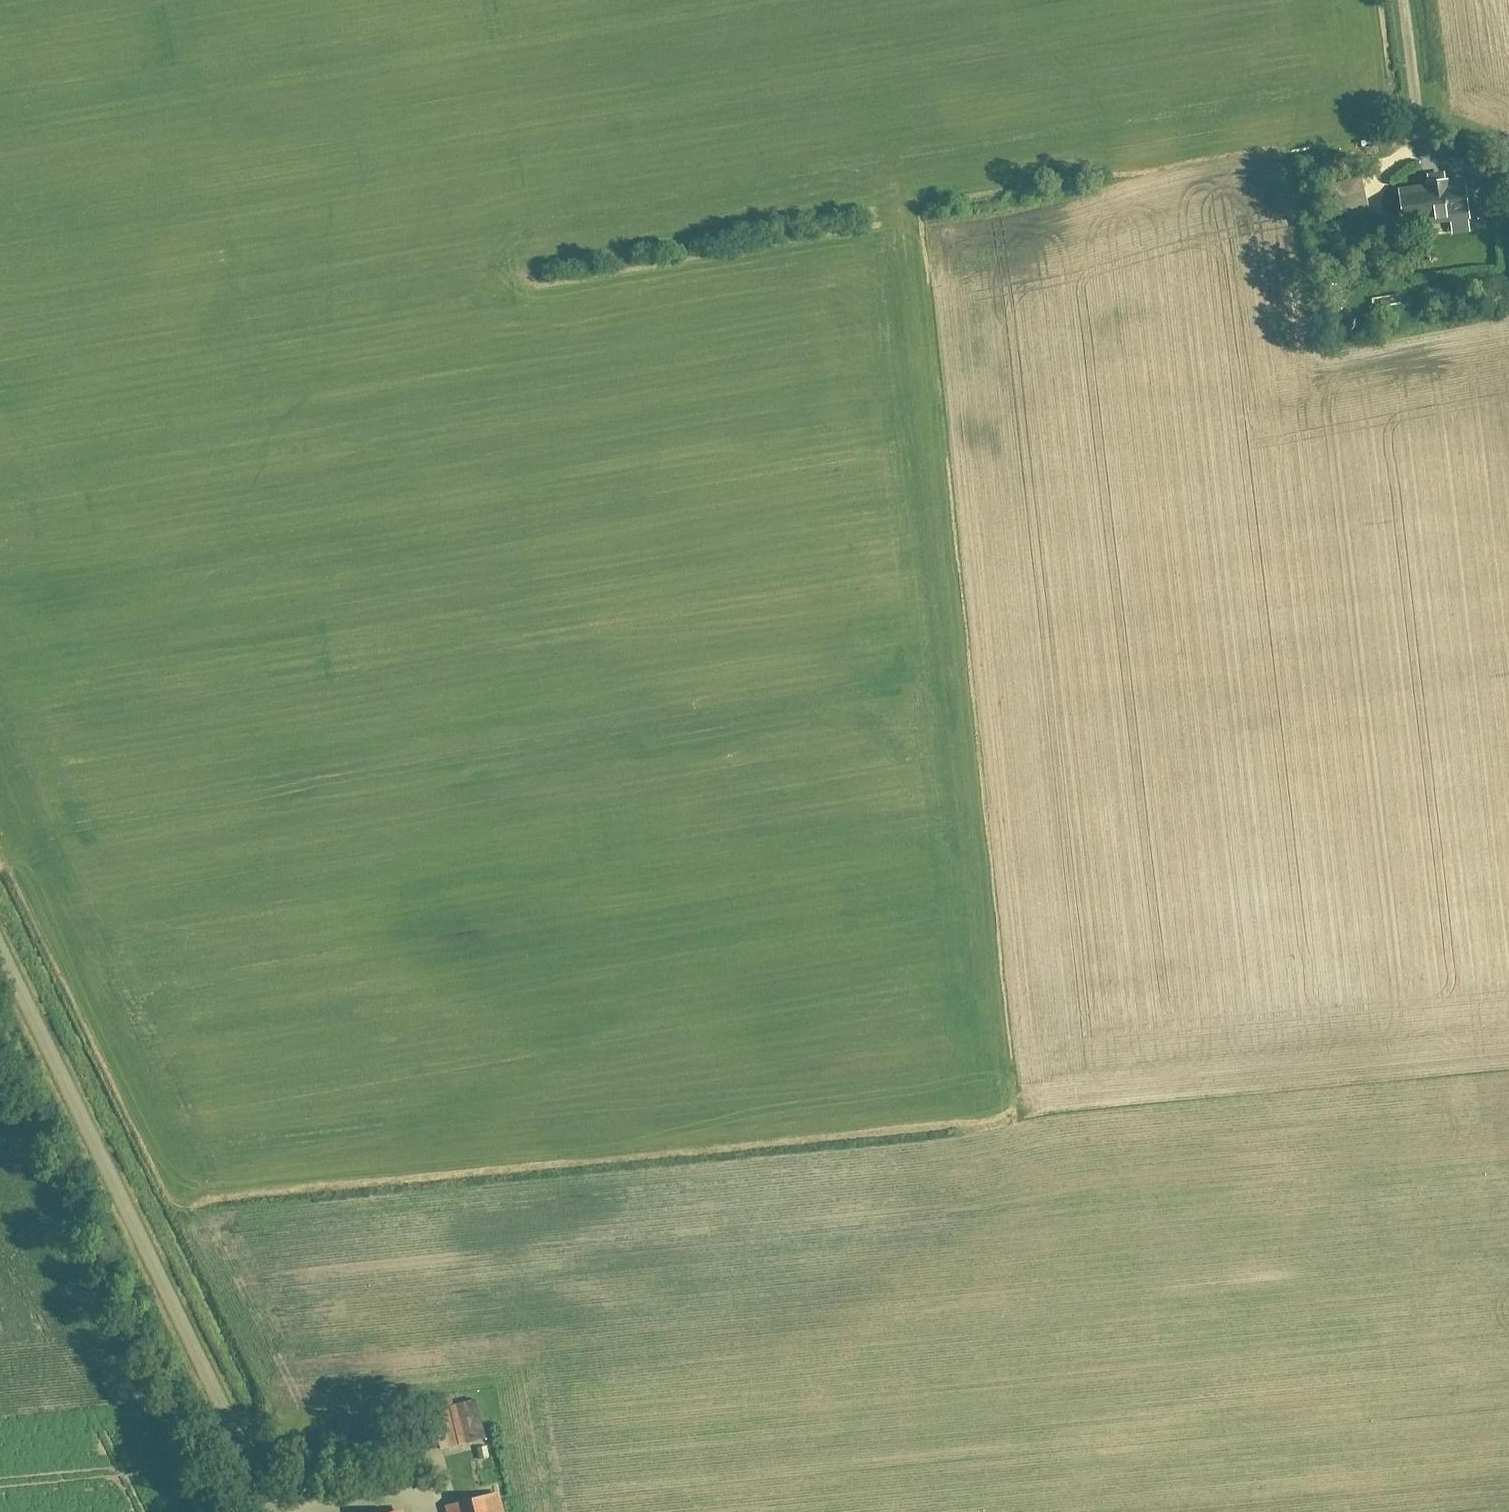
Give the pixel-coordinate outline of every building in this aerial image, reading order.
[(1324,179),(1329,210),(1367,205),(1362,174),(1324,179)] [(1398,188),(1402,228),(1469,220),(1465,180),(1398,188)] [(427,1447),(457,1441),(449,1406),(420,1412),(427,1447)] [(446,1511),(498,1511),(495,1497),(445,1508),(446,1511)]
